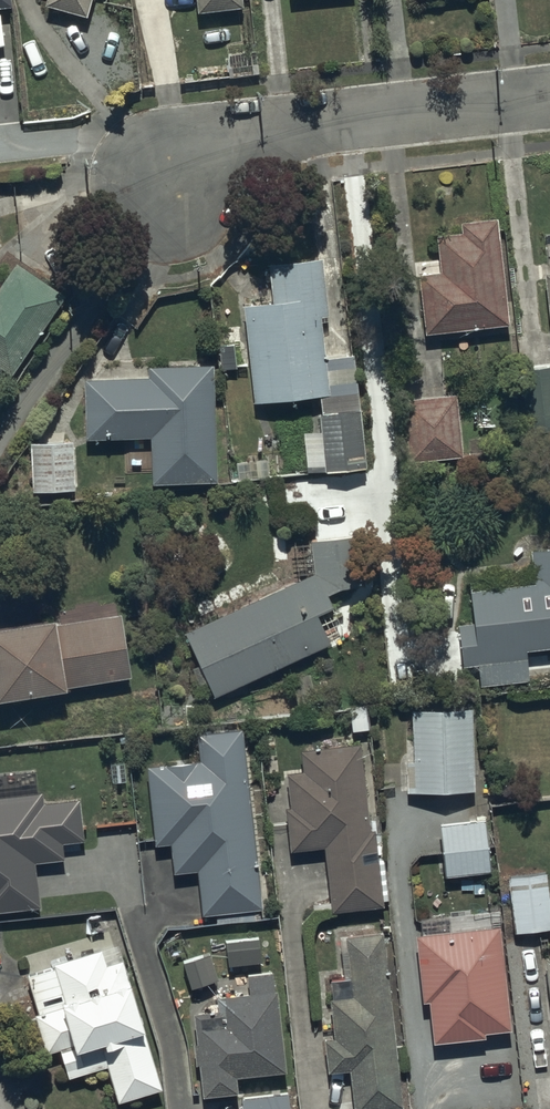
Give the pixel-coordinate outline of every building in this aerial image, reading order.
[(13,0),(0,0),(0,12),(14,11),(13,0)] [(89,20),(94,0),(48,0),(46,8),(89,20)] [(245,11),(244,0),(197,0),(199,16),(245,11)] [(427,339),(511,330),(500,222),(462,226),(463,236),(438,239),(442,276),(420,278),(427,339)] [(330,320),(324,263),(271,268),(275,306),(245,309),(256,407),(323,400),(324,418),(321,418),(323,435),(306,437),(310,476),(327,474),(327,477),(368,473),(356,359),(327,362),(323,321),(330,320)] [(68,300),(18,266),(0,293),(0,370),(13,379),(68,300)] [(223,373),(238,371),(236,347),(220,349),(223,373)] [(154,489),(220,487),(216,369),(150,371),(150,381),(86,383),(88,444),(153,442),(154,489)] [(465,461),(459,398),(405,403),(411,466),(465,461)] [(35,496),(77,494),(75,445),(32,447),(35,496)] [(181,620),(210,684),(327,630),(313,598),(329,590),(323,578),(336,573),(361,573),(362,524),(330,523),(307,528),(311,561),(181,620)] [(527,537),(531,570),(466,577),(470,610),(454,612),(459,654),(475,652),(477,675),(526,670),(522,637),(549,634),(549,535),(527,537)] [(128,663),(117,598),(0,617),(0,684),(128,663)] [(404,781),(472,779),(469,695),(408,698),(410,750),(403,750),(404,781)] [(366,719),(364,697),(347,698),(349,720),(366,719)] [(199,903),(259,896),(239,715),(193,720),(196,747),(142,753),(151,833),(167,831),(170,861),(194,858),(199,903)] [(329,901),(381,895),(372,817),(368,818),(357,731),(297,738),(299,759),(283,761),(287,795),(282,796),(287,840),(321,836),(329,901)] [(37,896),(33,851),(61,848),(60,831),(81,829),(77,787),(41,790),(40,779),(0,784),(0,900),(37,896)] [(442,864),(488,859),(482,807),(436,813),(442,864)] [(544,861),(506,866),(512,922),(549,917),(544,861)] [(482,1019),(507,1016),(496,911),(411,920),(419,988),(425,987),(429,1029),(482,1024),(482,1019)] [(351,1100),(400,1095),(380,918),(341,922),(346,965),(326,967),(328,985),(326,985),(330,1024),(320,1026),(324,1060),(346,1058),(351,1100)] [(225,955),(258,951),(255,925),(222,930),(225,955)] [(115,1090),(159,1076),(120,947),(103,952),(99,936),(94,938),(93,935),(55,947),(55,949),(50,951),(52,957),(24,965),(35,1002),(31,1003),(43,1041),(57,1037),(65,1066),(104,1055),(115,1090)] [(188,977),(215,968),(207,942),(180,950),(188,977)] [(233,1063),(283,1058),(274,975),(271,976),(269,960),(244,963),(246,979),(212,983),(214,997),(190,999),(199,1084),(235,1080),(233,1063)] [(284,1082),(239,1087),(241,1108),(287,1108),(284,1082)]
